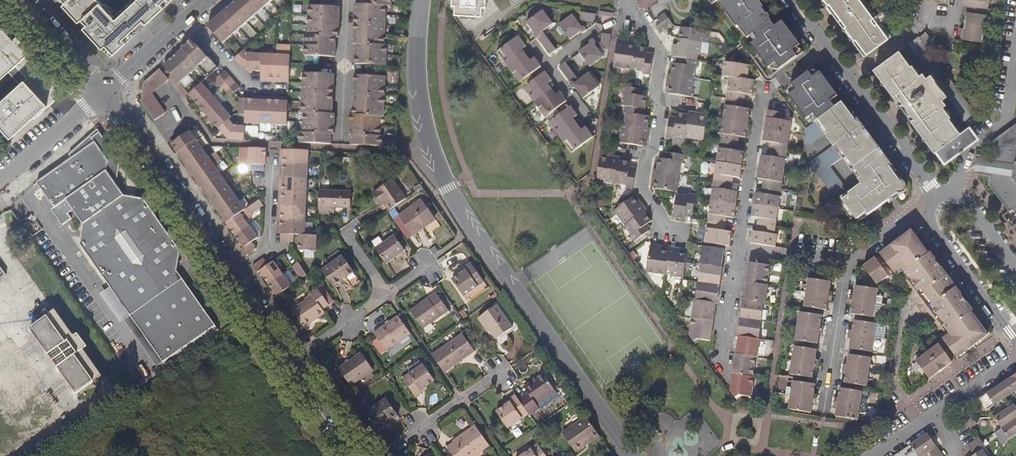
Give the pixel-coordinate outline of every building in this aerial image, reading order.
[(79,23),(85,28),(103,49),(107,46),(115,54),(148,24),(159,13),(163,9),(165,7),(171,2),(173,0),(138,0),(131,6),(117,19),(115,21),(113,19),(114,17),(106,8),(101,3),(98,0),(58,0),(79,23)] [(271,0),(237,0),(214,20),(228,37),(271,0)] [(452,5),(456,5),(455,15),(461,15),(461,17),(475,18),(476,16),(482,16),(483,7),(486,7),(486,0),(452,0),(452,5)] [(721,2),(719,3),(737,27),(739,26),(748,39),(755,34),(772,21),(756,0),(719,0),(721,2)] [(867,53),(890,37),(879,23),(886,18),(887,16),(887,15),(886,14),(886,13),(885,12),(884,12),(883,11),(881,12),(874,17),(862,0),(828,0),(867,53)] [(964,5),(988,9),(989,0),(965,0),(964,5)] [(908,11),(922,13),(923,6),(909,4),(908,11)] [(338,17),(339,6),(308,5),(308,16),(338,17)] [(387,6),(359,5),(354,5),(354,15),(387,16),(387,7),(387,6)] [(988,9),(964,5),(963,12),(965,13),(968,13),(967,22),(985,25),(988,9)] [(535,39),(537,38),(539,36),(540,34),(543,31),(553,24),(542,10),(526,22),(534,34),(533,35),(535,39)] [(921,20),(922,13),(908,11),(907,17),(921,20)] [(598,21),(612,22),(613,13),(599,12),(598,21)] [(596,15),(581,13),(580,20),(585,21),(595,23),(596,15)] [(673,25),(664,14),(657,19),(661,24),(656,28),(661,34),(673,25)] [(387,16),(354,15),(353,25),(386,26),(387,16)] [(559,25),(565,34),(570,40),(580,32),(583,33),(587,30),(585,27),(582,26),(579,25),(579,24),(572,15),(559,25)] [(338,27),(338,17),(308,16),(307,26),(338,27)] [(772,21),(755,34),(758,39),(751,44),(769,68),(776,63),(780,69),(797,56),(793,50),(800,45),(802,48),(807,45),(799,35),(795,39),(789,31),(794,27),(787,18),(776,26),(772,21)] [(228,37),(214,20),(207,26),(222,43),(228,37)] [(17,40),(0,21),(0,56),(17,40)] [(985,25),(967,22),(965,33),(962,33),(960,32),(959,38),(982,42),(985,25)] [(386,26),(353,25),(353,34),(386,36),(386,26)] [(338,38),(338,27),(307,26),(307,35),(307,36),(335,38),(338,38)] [(702,44),(704,31),(680,28),(678,41),(678,44),(672,43),(671,56),(678,57),(681,58),(697,60),(698,54),(701,54),(702,44)] [(537,38),(540,42),(547,37),(543,31),(540,34),(539,36),(537,38)] [(579,52),(587,63),(590,67),(603,57),(608,58),(609,50),(611,34),(603,33),(601,43),(600,48),(597,48),(596,46),(596,42),(593,38),(588,42),(588,45),(579,52)] [(386,36),(353,34),(352,44),(355,44),(382,46),(382,45),(385,45),(386,36)] [(335,47),(335,38),(307,36),(307,35),(304,35),(303,46),(335,47)] [(534,57),(530,60),(525,64),(521,58),(517,53),(522,49),(526,46),(518,36),(500,49),(497,51),(519,82),(523,80),(541,66),(534,57)] [(934,151),(936,150),(969,126),(980,118),(949,77),(941,83),(938,78),(946,73),(926,46),(919,36),(874,69),(882,80),(884,79),(899,99),(910,91),(913,96),(903,103),(910,114),(920,106),(925,111),(914,119),(928,139),(926,140),(934,151)] [(32,53),(33,52),(20,37),(17,40),(30,54),(32,53)] [(556,50),(547,37),(540,42),(550,55),(556,50)] [(952,50),(953,38),(946,37),(945,49),(952,50)] [(618,39),(614,67),(644,72),(644,74),(650,75),(653,56),(646,55),(647,52),(647,48),(637,46),(630,45),(627,45),(627,40),(618,39)] [(30,54),(17,40),(0,56),(0,72),(5,77),(11,71),(30,54)] [(206,77),(210,74),(215,69),(191,40),(163,65),(179,83),(197,67),(206,77)] [(388,45),(385,45),(382,45),(382,46),(355,44),(354,54),(387,56),(388,45)] [(107,46),(103,49),(111,57),(115,54),(107,46)] [(334,57),(335,47),(303,46),(303,56),(319,57),(334,57)] [(530,60),(522,49),(517,53),(521,58),(525,64),(530,60)] [(259,71),(260,54),(245,53),(242,50),(232,59),(238,66),(245,66),(245,70),(259,71)] [(32,53),(30,54),(11,71),(22,84),(27,79),(50,104),(52,105),(67,91),(32,53)] [(259,71),(259,77),(264,77),(264,82),(273,82),(275,54),(260,54),(259,71)] [(273,82),(281,82),(281,78),(288,78),(289,64),(289,55),(275,54),(273,82)] [(387,56),(354,54),(354,64),(369,65),(387,66),(387,56)] [(680,64),(677,63),(673,63),(671,75),(668,74),(667,81),(670,82),(669,87),(668,93),(692,97),(695,78),(696,67),(699,68),(700,61),(697,60),(681,58),(680,64)] [(559,67),(568,80),(575,75),(565,62),(559,67)] [(722,76),(729,77),(748,80),(750,65),(724,62),(722,76)] [(825,79),(829,76),(823,67),(817,70),(816,69),(814,69),(792,84),(796,90),(788,96),(807,119),(814,114),(818,121),(836,108),(831,101),(837,96),(825,79)] [(167,78),(158,69),(141,83),(140,101),(152,119),(163,112),(150,92),(167,78)] [(218,87),(229,78),(224,72),(215,80),(214,79),(212,80),(218,87)] [(560,92),(556,95),(551,99),(547,94),(543,88),(548,84),(552,81),(545,72),(526,85),(523,87),(545,117),(548,114),(556,108),(567,101),(560,92)] [(333,75),(319,74),(302,73),(302,84),(333,85),(333,75)] [(589,73),(579,80),(577,82),(573,81),(571,83),(570,84),(572,89),(574,88),(582,99),(599,87),(589,73)] [(353,75),(353,86),(386,87),(386,77),(368,76),(353,75)] [(568,80),(571,83),(573,81),(577,82),(579,80),(576,76),(575,75),(568,80)] [(752,95),(754,80),(748,80),(729,77),(726,98),(745,101),(746,94),(752,95)] [(223,93),(234,83),(229,78),(218,87),(223,93)] [(36,117),(50,104),(27,79),(22,84),(0,104),(0,122),(14,137),(36,117)] [(200,83),(187,94),(197,106),(210,94),(200,83)] [(238,88),(234,83),(223,93),(227,98),(238,88)] [(332,95),(333,85),(302,84),(301,94),(332,95)] [(556,95),(548,84),(543,88),(547,94),(551,99),(556,95)] [(386,87),(353,86),(353,96),(385,97),(386,87)] [(643,146),(644,140),(644,136),(650,137),(651,127),(648,127),(650,116),(644,115),(642,115),(642,108),(645,109),(647,96),(643,96),(639,95),(640,89),(622,86),(621,93),(623,94),(621,105),(625,106),(623,113),(626,114),(624,124),(623,130),(621,130),(620,142),(643,146)] [(899,99),(903,103),(913,96),(910,91),(899,99)] [(197,106),(207,117),(220,106),(210,94),(197,106)] [(332,105),(332,95),(301,94),(301,104),(332,105)] [(244,96),(244,99),(244,114),(243,123),(257,124),(258,100),(253,99),(253,96),(244,96)] [(385,97),(353,96),(352,106),(385,107),(385,97)] [(257,124),(271,124),(272,97),(264,97),(264,100),(258,100),(257,124)] [(280,98),(272,97),(271,124),(286,125),(286,123),(286,114),(287,103),(287,101),(281,101),(280,98)] [(744,108),(745,101),(726,98),(723,119),(748,123),(750,109),(744,108)] [(804,144),(811,145),(825,136),(833,146),(810,163),(819,175),(851,220),(855,217),(857,219),(866,213),(868,215),(897,193),(899,194),(901,194),(903,193),(904,192),(905,191),(906,190),(906,189),(906,187),(906,186),(906,184),(904,183),(903,182),(902,181),(899,181),(894,173),(855,120),(843,103),(836,108),(818,121),(807,129),(806,136),(804,144)] [(38,118),(52,105),(50,104),(36,117),(38,118)] [(300,114),(303,114),(332,115),(332,105),(301,104),(300,114)] [(207,117),(217,128),(227,120),(229,117),(220,106),(207,117)] [(385,107),(352,106),(352,116),(381,117),(382,117),(385,117),(385,107)] [(586,126),(582,129),(576,133),(572,128),(568,122),(573,118),(577,115),(571,106),(560,114),(552,120),(549,122),(571,153),(575,150),(593,137),(586,126)] [(910,114),(914,119),(925,111),(920,106),(910,114)] [(560,114),(556,108),(548,114),(552,120),(560,114)] [(767,109),(764,129),(790,133),(792,122),(785,120),(786,113),(771,110),(767,109)] [(704,141),(704,138),(708,117),(701,116),(696,115),(696,112),(690,111),(689,114),(677,112),(676,117),(676,120),(669,119),(666,138),(668,138),(673,139),(673,137),(704,141)] [(334,115),(332,115),(303,114),(302,123),(334,124),(334,115)] [(381,117),(352,116),(349,115),(349,126),(381,127),(382,117),(381,117)] [(582,129),(573,118),(568,122),(572,128),(576,133),(582,129)] [(746,137),(748,123),(723,119),(719,141),(738,144),(739,136),(746,137)] [(858,119),(855,120),(894,173),(896,171),(858,119)] [(217,128),(227,140),(242,140),(243,125),(232,125),(227,120),(217,128)] [(333,135),(334,124),(302,123),(302,133),(302,134),(330,135),(333,135)] [(1012,128),(994,141),(997,147),(994,149),(993,157),(988,156),(985,175),(990,176),(989,183),(1009,211),(1004,215),(1015,231),(1015,125),(1012,128)] [(381,127),(349,126),(348,135),(350,135),(378,137),(381,136),(381,127)] [(978,139),(969,126),(936,150),(945,162),(953,156),(978,139)] [(187,129),(168,142),(169,144),(188,131),(187,129)] [(788,152),(790,133),(764,129),(762,141),(770,142),(769,149),(788,152)] [(188,131),(169,144),(224,223),(237,213),(242,209),(188,131)] [(299,143),(330,144),(330,135),(302,134),(302,133),(299,133),(299,143)] [(384,136),(381,136),(378,137),(350,135),(350,145),(383,147),(384,136)] [(82,245),(112,288),(132,316),(164,361),(216,325),(184,280),(178,271),(184,251),(148,199),(127,195),(123,195),(109,175),(110,171),(112,160),(99,141),(78,156),(68,163),(39,183),(56,209),(68,200),(85,225),(82,245)] [(737,150),(738,144),(719,141),(716,162),(742,166),(744,151),(737,150)] [(264,164),(264,148),(248,148),(248,150),(242,150),(241,167),(247,167),(247,170),(251,171),(262,171),(263,164),(264,164)] [(279,154),(278,164),(307,165),(307,150),(284,149),(284,155),(279,154)] [(760,155),(758,166),(785,171),(788,152),(769,149),(768,157),(760,155)] [(209,157),(215,165),(222,161),(216,152),(209,157)] [(76,153),(66,159),(68,163),(78,156),(76,153)] [(666,159),(663,158),(659,158),(657,169),(654,169),(653,176),(656,176),(655,182),(654,188),(659,189),(678,192),(681,173),(683,162),(685,162),(686,155),(683,155),(667,153),(666,159)] [(974,172),(985,175),(988,156),(977,155),(974,172)] [(600,157),(597,181),(627,186),(626,188),(633,189),(636,172),(629,171),(629,167),(630,161),(619,160),(620,157),(613,156),(612,159),(607,158),(600,157)] [(740,178),(742,166),(716,162),(713,181),(732,184),(733,177),(740,178)] [(282,178),(306,179),(307,165),(278,164),(278,172),(282,172),(282,178)] [(782,190),(785,171),(758,166),(756,178),(765,180),(764,187),(782,190)] [(127,195),(110,171),(109,175),(123,195),(127,195)] [(277,182),(277,191),(305,193),(306,179),(282,178),(282,183),(277,182)] [(388,212),(406,198),(393,180),(373,194),(382,207),(383,206),(388,212)] [(731,190),(732,184),(713,181),(710,200),(736,204),(738,191),(731,190)] [(754,193),(752,204),(779,209),(782,190),(764,187),(762,194),(754,193)] [(318,190),(317,193),(317,207),(349,208),(350,191),(318,190)] [(281,206),(305,207),(305,193),(277,191),(276,200),(281,200),(281,206)] [(693,212),(695,197),(696,194),(689,193),(689,196),(677,194),(675,212),(674,218),(685,219),(686,216),(686,211),(693,212)] [(645,225),(648,224),(651,221),(644,212),(647,210),(643,204),(640,206),(637,202),(633,197),(614,210),(632,235),(629,237),(634,242),(649,231),(645,225)] [(261,206),(257,199),(243,208),(248,214),(261,206)] [(734,217),(736,204),(710,200),(707,221),(726,224),(727,216),(734,217)] [(423,226),(434,218),(422,201),(399,216),(413,236),(424,228),(423,226)] [(779,209),(752,204),(750,217),(759,218),(758,224),(776,227),(779,209)] [(276,211),(276,219),(304,221),(305,207),(281,206),(281,211),(276,211)] [(250,217),(248,214),(243,208),(242,209),(237,213),(243,222),(250,217)] [(237,213),(224,223),(232,235),(246,226),(243,222),(237,213)] [(399,216),(394,220),(407,240),(413,236),(399,216)] [(435,220),(434,218),(423,226),(424,228),(435,220)] [(276,219),(275,227),(280,227),(280,234),(290,234),(299,235),(303,235),(304,221),(276,219)] [(704,243),(729,247),(732,231),(725,230),(726,224),(707,221),(704,243)] [(776,227),(758,224),(757,232),(752,232),(750,243),(776,247),(778,235),(775,235),(776,227)] [(246,226),(232,235),(241,247),(239,249),(243,256),(254,248),(250,241),(255,238),(246,226)] [(910,295),(935,327),(941,336),(958,359),(961,357),(989,336),(971,312),(973,311),(953,284),(950,286),(947,282),(949,280),(929,253),(928,254),(911,231),(880,254),(897,277),(907,290),(910,295)] [(280,234),(279,234),(278,241),(288,242),(289,242),(290,234),(280,234)] [(315,251),(315,235),(303,235),(299,235),(298,250),(304,250),(315,251)] [(394,235),(375,248),(386,265),(405,252),(394,235)] [(665,273),(668,251),(663,251),(659,250),(660,245),(651,244),(646,273),(665,276),(665,273)] [(435,246),(429,250),(433,254),(438,250),(435,246)] [(668,251),(665,273),(671,274),(671,276),(683,278),(685,263),(687,255),(681,254),(678,253),(678,248),(669,247),(668,251)] [(700,265),(701,266),(721,269),(724,251),(702,248),(700,265)] [(343,256),(323,270),(333,285),(354,271),(343,256)] [(873,259),(863,266),(878,285),(890,276),(876,257),(873,259)] [(261,259),(251,266),(256,274),(258,272),(266,284),(280,274),(271,261),(266,265),(261,259)] [(299,280),(306,276),(296,262),(290,266),(299,280)] [(771,266),(769,265),(762,264),(748,262),(746,283),(747,283),(768,286),(771,266)] [(469,264),(463,268),(464,270),(459,274),(451,280),(462,296),(482,282),(469,264)] [(723,269),(721,269),(701,266),(698,284),(720,287),(723,269)] [(280,274),(266,284),(275,297),(289,287),(280,274)] [(307,276),(301,280),(304,284),(310,280),(307,276)] [(808,279),(806,291),(829,294),(830,291),(830,286),(831,283),(808,279)] [(769,286),(768,286),(747,283),(745,301),(765,304),(766,304),(769,286)] [(718,305),(720,287),(698,284),(695,302),(716,305),(718,305)] [(853,298),(853,300),(876,304),(878,289),(855,286),(854,291),(853,298)] [(122,323),(126,321),(132,316),(112,288),(102,295),(122,323)] [(312,295),(293,309),(305,326),(325,312),(322,308),(328,304),(317,288),(311,293),(312,295)] [(820,308),(827,309),(828,303),(829,297),(829,294),(806,291),(804,305),(820,308)] [(435,292),(410,310),(422,328),(447,310),(435,292)] [(765,304),(745,301),(743,300),(741,318),(762,321),(765,304)] [(876,304),(853,300),(852,304),(851,311),(851,315),(861,316),(874,318),(876,304)] [(714,323),(716,305),(695,302),(694,302),(691,320),(714,323)] [(477,317),(484,326),(486,327),(488,329),(494,338),(511,326),(496,304),(477,317)] [(822,314),(819,313),(800,311),(798,324),(820,328),(821,325),(822,318),(822,314)] [(30,329),(76,394),(93,381),(91,379),(100,373),(83,350),(87,347),(77,333),(74,335),(58,314),(50,320),(47,317),(30,329)] [(410,333),(397,315),(373,332),(386,350),(410,333)] [(158,366),(164,361),(132,316),(126,321),(158,366)] [(738,336),(740,336),(759,339),(762,321),(741,318),(738,336)] [(689,335),(693,341),(697,339),(711,341),(714,323),(691,320),(689,335)] [(877,324),(860,322),(854,321),(853,326),(852,332),(851,335),(875,339),(877,324)] [(820,330),(820,328),(798,324),(796,339),(815,342),(818,342),(819,337),(820,330)] [(431,354),(443,371),(473,350),(461,332),(431,354)] [(850,349),(856,350),(873,353),(875,339),(851,335),(851,338),(850,344),(850,349)] [(761,340),(759,339),(740,336),(737,354),(757,358),(758,358),(761,340)] [(942,371),(953,363),(939,344),(928,352),(942,371)] [(818,348),(814,348),(795,345),(793,358),(816,362),(816,359),(817,352),(818,348)] [(929,380),(942,371),(928,352),(916,361),(929,380)] [(360,353),(338,369),(350,386),(372,370),(360,353)] [(757,358),(737,354),(736,354),(733,374),(735,375),(754,378),(757,358)] [(872,358),(855,356),(848,355),(848,360),(847,367),(846,370),(869,373),(872,358)] [(816,362),(793,358),(791,373),(810,376),(814,377),(814,371),(815,365),(816,362)] [(415,395),(421,391),(420,389),(425,386),(434,379),(423,363),(403,377),(415,395)] [(844,383),(851,384),(867,387),(869,373),(846,370),(846,372),(845,379),(844,383)] [(527,412),(529,414),(538,407),(535,402),(553,388),(542,372),(523,386),(526,391),(517,397),(527,412)] [(755,378),(754,378),(735,375),(732,393),(735,399),(741,395),(752,397),(755,378)] [(1007,381),(1014,393),(1015,391),(1015,375),(1007,381)] [(816,386),(816,383),(810,382),(794,379),(792,393),(814,397),(815,394),(816,386)] [(1014,393),(1007,381),(987,394),(995,405),(1014,393)] [(863,392),(850,390),(840,389),(839,394),(838,400),(838,403),(861,406),(863,392)] [(527,412),(517,397),(514,393),(507,398),(508,400),(503,404),(495,410),(506,426),(527,412)] [(814,397),(792,393),(789,410),(812,413),(813,407),(814,399),(814,397)] [(384,424),(388,420),(397,414),(385,398),(364,413),(377,431),(385,426),(384,424)] [(861,406),(838,403),(837,406),(837,412),(836,416),(859,420),(861,406)] [(1015,420),(1015,404),(997,417),(1004,428),(1015,420)] [(970,429),(977,425),(968,412),(962,416),(970,429)] [(888,422),(893,430),(907,420),(902,413),(888,422)] [(598,435),(584,414),(561,430),(574,449),(590,438),(592,439),(598,435)] [(1015,435),(1015,420),(1004,428),(1011,439),(1015,435)] [(475,426),(452,441),(453,443),(447,447),(453,455),(475,455),(490,446),(475,426)] [(1002,429),(996,433),(1001,442),(1008,438),(1002,429)] [(927,433),(910,445),(914,451),(907,455),(923,455),(937,447),(927,433)] [(983,441),(981,437),(976,441),(969,445),(974,452),(975,451),(977,454),(973,455),(988,455),(982,446),(985,444),(983,441)] [(539,446),(537,442),(530,447),(517,455),(546,455),(539,446)] [(546,455),(548,455),(551,454),(543,444),(539,446),(546,455)]
